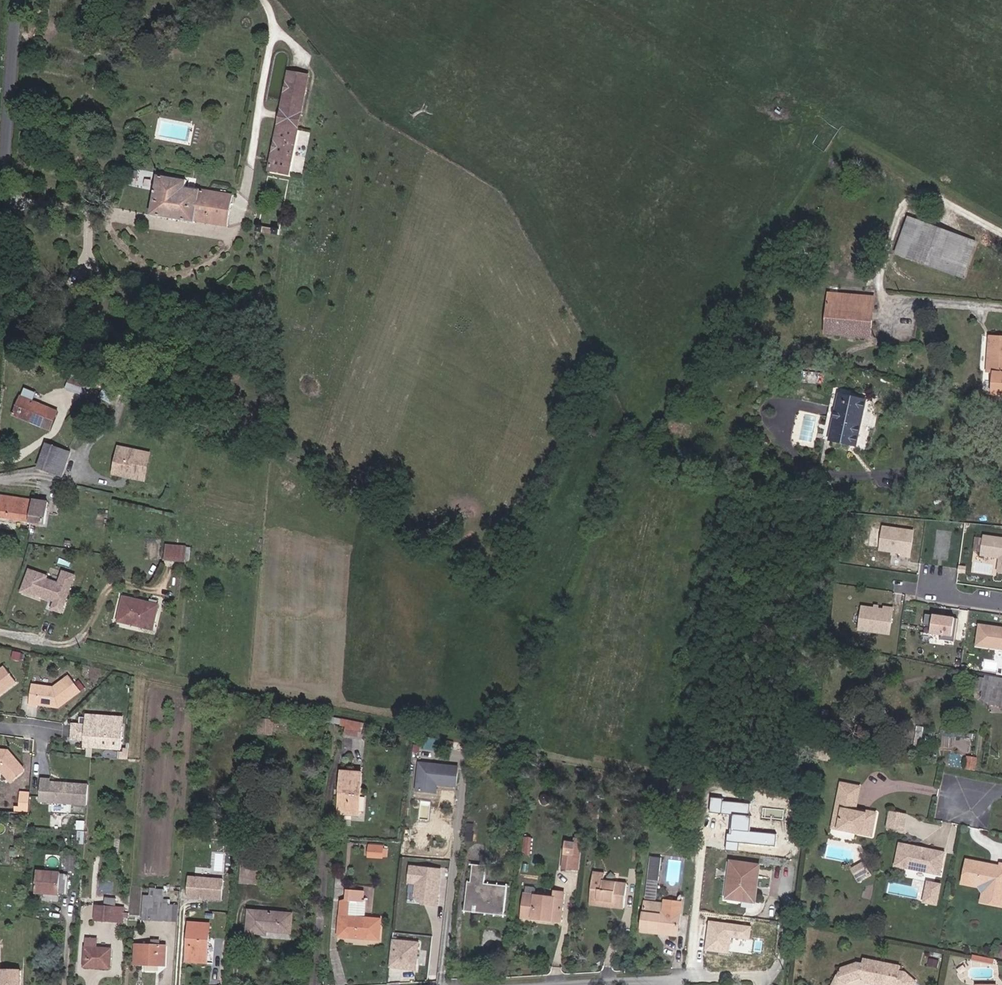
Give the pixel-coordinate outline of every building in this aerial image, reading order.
[(299,127),(301,115),(294,114),(281,112),(279,124),(299,127)] [(227,227),(233,195),(185,188),(186,181),(158,176),(151,215),(194,222),(194,221),(227,227)] [(970,240),(911,216),(896,252),(956,276),(970,240)] [(279,235),(280,229),(259,226),(258,232),(279,235)] [(977,243),(970,240),(956,276),(962,278),(977,243)] [(875,296),(830,291),(825,333),(871,337),(875,296)] [(980,370),(986,371),(989,337),(984,336),(980,370)] [(989,337),(986,371),(1001,373),(1001,338),(989,337)] [(85,395),(94,382),(71,374),(66,389),(85,395)] [(103,391),(100,397),(112,403),(115,396),(103,391)] [(832,440),(857,447),(868,401),(844,395),(841,408),(835,406),(832,417),(838,419),(832,440)] [(43,428),(51,409),(21,396),(13,415),(43,428)] [(47,445),(39,468),(62,477),(70,453),(47,445)] [(134,456),(135,451),(119,448),(118,453),(134,456)] [(145,477),(149,454),(135,451),(134,456),(118,453),(115,468),(117,471),(122,472),(125,470),(130,471),(130,474),(145,477)] [(130,474),(130,471),(125,470),(122,472),(117,471),(115,468),(114,474),(144,480),(145,477),(130,474)] [(34,501),(1,496),(0,500),(0,518),(31,522),(34,501)] [(45,525),(48,502),(34,501),(31,522),(31,523),(45,525)] [(910,558),(914,531),(881,527),(878,552),(890,553),(890,556),(910,558)] [(983,534),(980,556),(999,559),(997,573),(1001,574),(1001,537),(983,534)] [(172,561),(174,546),(166,545),(164,560),(172,561)] [(186,562),(187,547),(174,546),(172,561),(186,562)] [(61,612),(74,576),(63,572),(59,584),(46,579),(47,577),(30,570),(22,592),(39,598),(40,596),(55,601),(52,609),(61,612)] [(153,629),(158,605),(124,597),(118,621),(153,629)] [(857,631),(890,636),(894,608),(883,607),(883,609),(861,606),(857,631)] [(954,619),(932,615),(929,635),(951,639),(954,619)] [(978,624),(974,647),(1001,651),(1001,627),(978,624)] [(10,673),(0,676),(0,697),(17,691),(10,673)] [(1001,690),(1001,679),(993,677),(991,687),(1001,690)] [(81,700),(75,682),(56,688),(32,685),(29,706),(37,707),(38,704),(51,706),(52,705),(56,705),(56,707),(59,708),(81,700)] [(991,687),(987,705),(1001,708),(1001,690),(991,687)] [(123,726),(123,718),(88,715),(87,724),(123,726)] [(265,735),(266,719),(258,718),(257,734),(265,735)] [(273,735),(274,720),(266,719),(265,735),(273,735)] [(358,736),(361,724),(343,720),(342,724),(347,725),(345,734),(358,736)] [(86,740),(87,725),(73,724),(72,739),(86,740)] [(121,749),(123,726),(87,724),(87,725),(86,740),(85,746),(121,749)] [(434,749),(436,740),(423,737),(421,746),(434,749)] [(814,754),(824,755),(825,750),(826,742),(816,740),(814,754)] [(8,750),(0,750),(0,768),(15,777),(24,762),(23,760),(8,750)] [(829,751),(825,750),(824,755),(814,754),(813,758),(828,761),(829,751)] [(456,787),(458,767),(420,763),(417,791),(436,793),(437,785),(456,787)] [(338,813),(359,814),(362,774),(340,773),(338,813)] [(87,805),(88,785),(50,782),(50,779),(42,778),(40,801),(87,805)] [(861,812),(866,788),(848,784),(843,806),(849,807),(844,830),(877,837),(882,814),(872,812),(872,815),(861,812)] [(723,799),(710,797),(709,813),(731,815),(730,834),(726,833),(724,851),(737,852),(738,844),(774,847),(775,835),(749,832),(751,817),(748,816),(749,803),(723,800),(723,799)] [(597,811),(597,808),(593,807),(593,803),(588,803),(586,817),(589,817),(590,810),(597,811)] [(838,829),(844,830),(849,807),(843,806),(838,829)] [(909,832),(912,815),(895,812),(891,829),(909,832)] [(530,855),(532,838),(525,838),(523,854),(530,855)] [(579,870),(583,840),(576,839),(575,844),(567,843),(564,868),(579,870)] [(383,849),(384,846),(369,845),(368,857),(383,858),(383,857),(383,849)] [(924,849),(905,845),(900,868),(938,875),(939,870),(946,871),(950,853),(930,850),(930,852),(923,851),(924,849)] [(75,871),(77,856),(65,855),(65,871),(75,871)] [(651,856),(649,868),(660,869),(662,858),(651,856)] [(254,883),(256,860),(243,859),(241,883),(254,883)] [(756,896),(759,866),(732,862),(727,898),(745,901),(745,894),(756,896)] [(971,862),(967,885),(984,888),(987,894),(987,896),(999,898),(998,906),(1001,907),(1001,872),(996,871),(995,871),(994,869),(994,868),(994,866),(971,862)] [(877,874),(870,863),(858,871),(865,882),(877,874)] [(437,906),(441,868),(411,865),(407,902),(437,906)] [(504,916),(508,886),(485,884),(487,866),(473,865),(471,882),(468,882),(465,911),(504,916)] [(68,894),(69,875),(60,874),(60,872),(37,871),(35,893),(44,894),(43,901),(58,902),(59,893),(68,894)] [(624,910),(627,884),(604,881),(605,873),(593,872),(591,889),(599,889),(597,901),(614,903),(613,908),(624,910)] [(222,900),(223,879),(189,877),(188,898),(222,900)] [(936,904),(940,884),(927,881),(922,902),(936,904)] [(561,922),(565,893),(554,891),(553,898),(535,895),(536,889),(535,888),(526,886),(522,914),(532,915),(532,918),(561,922)] [(613,908),(614,903),(597,901),(599,889),(591,889),(589,906),(613,908)] [(380,939),(381,919),(366,918),(367,899),(364,899),(365,893),(348,891),(347,902),(341,902),(339,936),(380,939)] [(163,921),(163,905),(164,897),(144,896),(143,920),(163,921)] [(998,906),(999,898),(987,896),(985,904),(998,906)] [(116,907),(117,898),(105,898),(105,906),(96,906),(94,920),(115,922),(116,907)] [(678,932),(682,902),(665,900),(665,904),(645,902),(642,928),(678,932)] [(177,921),(178,905),(163,905),(163,921),(177,921)] [(123,922),(124,908),(116,907),(115,922),(123,922)] [(291,933),(292,914),(249,911),(247,933),(266,935),(266,931),(291,933)] [(751,926),(708,921),(705,950),(729,953),(731,938),(749,940),(751,926)] [(207,963),(210,924),(189,923),(186,961),(207,963)] [(110,969),(112,949),(97,948),(98,939),(86,938),(84,967),(110,969)] [(392,939),(389,967),(416,970),(419,942),(392,939)] [(166,962),(166,946),(136,945),(135,964),(157,965),(157,961),(166,962)] [(850,984),(864,980),(867,984),(872,984),(915,984),(918,982),(907,973),(900,970),(901,966),(866,959),(864,965),(858,964),(843,969),(839,976),(850,984)] [(21,970),(0,970),(0,984),(21,984),(21,970)] [(850,984),(839,976),(833,984),(850,984)]
